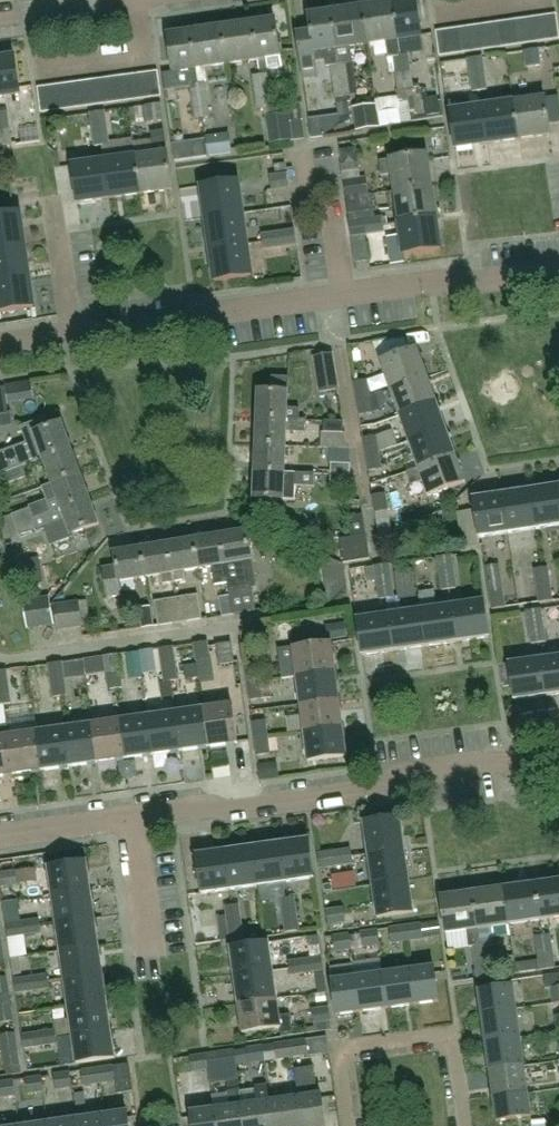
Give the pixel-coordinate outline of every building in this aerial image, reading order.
[(393,4),(398,41),(421,38),(416,1),(393,4)] [(400,57),(398,41),(393,4),(362,8),(367,45),(385,42),(387,59),(394,58),(400,57)] [(362,8),(330,12),(335,49),(338,66),(331,67),(334,83),(347,81),(345,63),(353,63),(351,47),(367,45),(362,8)] [(335,49),(330,12),(308,15),(311,37),(297,39),(303,79),(317,77),(315,62),(325,61),(326,68),(331,67),(338,66),(335,49)] [(547,41),(558,39),(558,31),(557,15),(544,17),(547,41)] [(547,41),(544,17),(532,18),(535,43),(547,41)] [(523,44),(535,43),(532,18),(520,20),(523,44)] [(253,78),(256,94),(269,92),(267,76),(270,76),(269,72),(282,70),(275,20),(253,23),(258,60),(260,77),(253,78)] [(523,44),(520,20),(508,22),(511,46),(523,44)] [(511,46),(508,22),(496,24),(500,48),(511,46)] [(226,64),(258,60),(253,23),(221,27),(226,64)] [(500,48),(496,24),(484,25),(488,50),(500,48)] [(488,50),(484,25),(472,27),(476,51),(488,50)] [(221,27),(190,32),(195,68),(226,64),(221,27)] [(476,51),(472,27),(460,29),(464,53),(476,51)] [(464,53),(460,29),(448,30),(452,55),(464,53)] [(452,55),(448,30),(436,32),(440,56),(452,55)] [(198,86),(195,68),(190,32),(167,35),(173,72),(185,70),(188,87),(191,87),(198,86)] [(542,66),(539,48),(523,50),(525,67),(542,66)] [(396,74),(409,72),(407,56),(400,57),(394,58),(396,74)] [(468,59),(471,75),(484,73),(482,57),(468,59)] [(0,60),(0,97),(20,95),(15,58),(0,60)] [(145,74),(148,98),(162,96),(158,72),(145,74)] [(409,72),(396,74),(398,90),(412,88),(409,72)] [(486,89),(484,73),(471,75),(473,91),(486,89)] [(148,98),(145,74),(133,75),(137,100),(148,98)] [(137,100),(133,75),(121,77),(125,102),(137,100)] [(125,102),(121,77),(109,79),(113,103),(125,102)] [(113,103),(109,79),(97,80),(101,105),(113,103)] [(101,105),(97,80),(86,82),(89,107),(101,105)] [(347,81),(334,83),(336,98),(349,96),(347,81)] [(89,107),(86,82),(74,84),(77,108),(89,107)] [(77,108),(74,84),(62,85),(65,110),(77,108)] [(65,110),(62,85),(50,87),(53,111),(65,110)] [(191,87),(193,103),(207,101),(204,85),(198,86),(191,87)] [(53,111),(50,87),(38,89),(41,113),(53,111)] [(271,108),(269,92),(256,94),(258,110),(271,108)] [(545,97),(513,101),(519,139),(551,134),(545,97)] [(207,101),(193,103),(195,119),(209,117),(207,101)] [(513,101),(482,106),(488,144),(519,139),(513,101)] [(161,103),(130,108),(133,124),(164,120),(161,103)] [(378,128),(375,106),(357,109),(361,131),(378,128)] [(450,111),(455,148),(488,144),(482,106),(450,111)] [(91,114),(93,130),(106,128),(104,112),(91,114)] [(289,112),(265,116),(269,143),(293,139),(289,112)] [(0,114),(0,130),(9,129),(7,113),(0,114)] [(308,122),(311,139),(323,138),(340,123),(339,117),(308,122)] [(108,145),(106,128),(93,130),(95,147),(102,146),(108,145)] [(11,145),(9,129),(0,130),(0,147),(11,145)] [(150,132),(153,155),(135,157),(140,194),(172,190),(163,130),(150,132)] [(207,137),(210,155),(233,151),(230,134),(207,137)] [(109,198),(140,194),(135,157),(119,160),(117,143),(108,145),(102,146),(104,162),(109,198)] [(174,147),(176,161),(193,158),(191,144),(174,147)] [(392,174),(394,190),(432,185),(428,153),(379,160),(381,176),(392,174)] [(109,198),(104,162),(72,166),(77,203),(109,198)] [(360,164),(343,167),(344,181),(362,178),(360,164)] [(271,191),(289,188),(287,172),(269,175),(271,191)] [(347,198),(364,195),(370,194),(368,178),(345,181),(347,198)] [(205,219),(243,214),(238,181),(201,187),(205,219)] [(436,217),(432,185),(394,190),(399,222),(436,217)] [(347,198),(350,220),(367,218),(364,195),(347,198)] [(25,245),(20,214),(0,217),(0,249),(25,245)] [(243,214),(205,219),(210,250),(247,245),(243,214)] [(369,234),(386,232),(383,216),(367,219),(369,234)] [(441,249),(436,217),(399,222),(403,254),(441,249)] [(353,237),(369,234),(367,219),(350,221),(353,237)] [(281,248),(298,245),(295,230),(279,232),(281,248)] [(281,248),(279,232),(262,235),(265,250),(281,248)] [(29,277),(25,245),(0,249),(0,281),(29,277)] [(247,245),(210,250),(215,282),(252,277),(247,245)] [(0,281),(0,313),(34,308),(29,277),(0,281)] [(390,389),(427,375),(417,348),(380,361),(390,389)] [(338,389),(336,377),(332,353),(313,356),(319,392),(338,389)] [(400,415),(436,402),(427,375),(390,389),(400,415)] [(288,419),(301,419),(301,408),(289,408),(290,378),(274,377),(273,391),(259,390),(258,418),(288,419)] [(353,382),(356,398),(369,396),(366,380),(353,382)] [(369,396),(356,398),(358,415),(371,413),(369,396)] [(409,441),(446,428),(436,402),(400,415),(409,441)] [(258,418),(257,445),(287,446),(288,431),(307,432),(307,419),(301,419),(288,419),(258,418)] [(72,448),(63,422),(50,427),(47,419),(24,427),(29,443),(0,454),(0,474),(41,459),(41,460),(44,458),(72,448)] [(323,432),(343,433),(344,420),(324,420),(323,432)] [(419,468),(455,454),(446,428),(409,441),(419,468)] [(378,453),(375,436),(362,438),(364,455),(378,453)] [(257,445),(256,471),(286,472),(287,446),(257,445)] [(44,458),(54,483),(81,473),(72,448),(44,458)] [(378,453),(364,455),(367,471),(380,469),(378,453)] [(423,481),(428,495),(465,482),(455,454),(419,468),(408,472),(412,485),(423,481)] [(350,474),(351,463),(331,463),(330,474),(350,474)] [(5,473),(8,481),(9,484),(27,477),(23,466),(5,473)] [(297,472),(286,472),(256,471),(255,498),(296,500),(297,472)] [(51,513),(90,498),(81,473),(54,483),(59,497),(47,501),(51,513)] [(330,474),(330,485),(347,486),(350,486),(350,474),(330,474)] [(529,490),(535,528),(558,525),(558,498),(557,486),(529,490)] [(529,490),(502,494),(507,532),(535,528),(529,490)] [(371,495),(374,512),(389,510),(386,492),(371,495)] [(478,536),(507,532),(502,494),(473,498),(478,536)] [(100,524),(90,498),(51,513),(34,519),(15,526),(19,536),(38,530),(38,531),(67,521),(72,534),(100,524)] [(11,515),(15,526),(34,519),(30,508),(11,515)] [(248,530),(222,534),(227,564),(230,583),(232,596),(235,614),(256,611),(257,611),(253,588),(257,587),(253,560),(248,530)] [(230,583),(227,564),(222,534),(195,539),(200,568),(214,566),(217,586),(230,583)] [(366,534),(339,538),(343,563),(370,558),(366,534)] [(185,581),(184,571),(200,568),(195,539),(169,543),(175,583),(185,581)] [(175,583),(169,543),(142,547),(147,577),(162,575),(164,585),(175,583)] [(147,577),(142,547),(115,552),(117,565),(104,567),(109,597),(123,595),(121,582),(147,577)] [(438,557),(440,574),(453,572),(451,555),(438,557)] [(378,582),(391,581),(388,564),(375,566),(378,582)] [(550,584),(547,567),(534,569),(537,586),(550,584)] [(401,597),(416,595),(413,570),(398,572),(401,597)] [(453,572),(440,574),(443,590),(456,588),(453,572)] [(391,581),(378,582),(380,599),(393,597),(391,581)] [(537,586),(539,602),(552,600),(550,584),(537,586)] [(491,609),(507,607),(504,589),(489,591),(491,609)] [(180,622),(202,619),(198,594),(176,597),(180,622)] [(230,596),(219,598),(222,617),(235,614),(232,596),(230,596)] [(51,604),(50,597),(24,601),(28,628),(54,624),(51,604)] [(158,625),(180,622),(176,597),(154,601),(158,625)] [(79,599),(51,604),(54,624),(57,630),(83,626),(79,599)] [(483,599),(451,604),(456,640),(489,636),(483,599)] [(456,640),(451,604),(420,608),(425,645),(456,640)] [(139,608),(142,628),(154,626),(151,606),(139,608)] [(389,613),(394,649),(425,645),(420,608),(389,613)] [(526,611),(529,627),(542,625),(539,609),(526,611)] [(363,654),(394,649),(389,613),(358,617),(363,654)] [(542,625),(529,627),(531,644),(544,642),(542,625)] [(210,658),(209,646),(208,640),(193,643),(195,661),(210,658)] [(215,644),(215,645),(218,664),(234,662),(232,642),(215,644)] [(282,678),(297,676),(335,671),(331,643),(279,649),(282,678)] [(172,647),(159,649),(161,665),(174,664),(172,647)] [(103,657),(105,673),(118,671),(116,655),(103,657)] [(542,660),(547,696),(558,695),(558,658),(542,660)] [(547,696),(542,660),(512,664),(515,686),(517,701),(547,696)] [(48,665),(50,681),(63,679),(60,663),(48,665)] [(174,664),(161,665),(163,682),(176,680),(174,664)] [(246,665),(248,682),(261,681),(259,664),(246,665)] [(118,671),(105,673),(108,690),(121,688),(118,671)] [(338,699),(335,671),(297,676),(300,704),(338,699)] [(63,679),(50,681),(52,698),(65,696),(63,679)] [(261,681),(248,682),(250,699),(263,697),(261,681)] [(0,688),(0,705),(10,704),(7,687),(0,688)] [(338,699),(300,704),(303,731),(341,727),(338,699)] [(202,708),(208,747),(236,742),(231,704),(202,708)] [(12,720),(9,705),(0,706),(0,722),(12,720)] [(208,747),(202,708),(174,712),(180,751),(208,747)] [(180,751),(174,712),(146,716),(152,754),(180,751)] [(152,754),(146,716),(119,720),(124,758),(152,754)] [(268,736),(266,719),(253,721),(255,737),(268,736)] [(124,758),(119,720),(91,724),(96,762),(124,758)] [(13,774),(8,736),(6,723),(0,724),(0,776),(13,774)] [(96,762),(91,724),(63,728),(69,766),(96,762)] [(345,755),(341,727),(303,731),(307,760),(345,755)] [(69,766),(63,728),(35,732),(41,770),(69,766)] [(41,770),(35,732),(8,736),(13,774),(41,770)] [(268,736),(255,737),(257,754),(270,752),(268,736)] [(361,823),(365,854),(402,849),(397,818),(361,823)] [(285,882),(313,878),(308,839),(279,843),(285,882)] [(285,882),(279,843),(252,847),(257,886),(285,882)] [(224,851),(229,890),(257,886),(252,847),(224,851)] [(365,854),(369,886),(406,881),(402,849),(365,854)] [(334,852),(336,865),(353,863),(351,850),(334,852)] [(229,890),(224,851),(195,855),(201,894),(229,890)] [(336,865),(334,852),(318,855),(320,868),(336,865)] [(46,867),(51,896),(90,890),(86,861),(46,867)] [(17,884),(15,871),(0,873),(0,882),(1,887),(17,884)] [(539,921),(558,918),(558,880),(534,884),(539,921)] [(410,913),(409,900),(406,881),(369,886),(374,918),(410,913)] [(508,925),(539,921),(534,884),(503,888),(508,925)] [(477,929),(508,925),(503,888),(472,892),(477,929)] [(51,896),(55,924),(94,918),(90,890),(51,896)] [(475,963),(489,961),(486,943),(479,944),(477,929),(472,892),(440,897),(445,934),(465,931),(467,948),(472,947),(475,963)] [(283,916),(296,914),(294,898),(281,900),(283,916)] [(228,924),(241,922),(238,906),(225,908),(228,924)] [(343,907),(342,907),(325,909),(328,926),(346,923),(343,907)] [(286,933),(299,931),(296,914),(283,916),(286,933)] [(55,924),(59,952),(98,946),(94,918),(55,924)] [(22,922),(24,935),(41,932),(39,919),(22,922)] [(8,937),(24,935),(22,922),(6,924),(8,937)] [(243,939),(241,922),(228,924),(230,941),(243,939)] [(404,925),(406,938),(422,936),(420,922),(404,925)] [(390,940),(406,938),(404,925),(388,927),(390,940)] [(360,931),(362,944),(378,942),(376,928),(360,931)] [(332,934),(334,948),(349,946),(348,932),(332,934)] [(537,953),(550,951),(548,935),(535,937),(537,953)] [(234,976),(272,971),(268,942),(230,947),(234,976)] [(59,952),(62,979),(102,973),(98,946),(59,952)] [(553,968),(550,951),(537,953),(540,970),(553,968)] [(305,960),(307,973),(324,970),(322,957),(305,960)] [(291,975),(307,973),(305,960),(289,962),(291,975)] [(491,977),(489,961),(475,963),(477,979),(491,977)] [(435,965),(410,969),(415,1003),(439,1000),(435,965)] [(415,1003),(410,969),(382,973),(386,1007),(415,1003)] [(276,999),(272,971),(234,976),(238,1004),(276,999)] [(62,979),(66,1007),(106,1001),(102,973),(62,979)] [(382,973),(353,976),(358,1011),(386,1007),(382,973)] [(30,977),(32,990),(49,988),(47,975),(30,977)] [(0,977),(0,993),(10,991),(7,976),(0,977)] [(358,1011),(353,976),(330,979),(335,1014),(358,1011)] [(16,993),(32,990),(30,977),(14,980),(16,993)] [(480,1015),(515,1010),(512,987),(477,992),(480,1015)] [(278,1017),(276,999),(238,1004),(242,1033),(279,1028),(280,1037),(292,1036),(289,1015),(278,1017)] [(66,1007),(70,1035),(110,1029),(106,1001),(66,1007)] [(11,1004),(0,1005),(0,1021),(14,1019),(11,1004)] [(311,1009),(314,1032),(331,1030),(328,1007),(311,1009)] [(515,1010),(480,1015),(484,1043),(519,1038),(515,1010)] [(75,1063),(114,1058),(110,1029),(70,1035),(75,1063)] [(38,1032),(40,1045),(57,1043),(55,1030),(38,1032)] [(2,1034),(4,1049),(17,1047),(15,1032),(2,1034)] [(24,1048),(40,1045),(38,1032),(22,1035),(24,1048)] [(484,1043),(488,1071),(523,1066),(519,1038),(484,1043)] [(289,1041),(291,1054),(307,1052),(305,1039),(289,1041)] [(273,1043),(275,1056),(291,1054),(289,1041),(273,1043)] [(245,1047),(247,1060),(263,1058),(261,1045),(245,1047)] [(17,1047),(4,1049),(6,1065),(20,1063),(17,1047)] [(217,1051),(218,1064),(234,1062),(232,1048),(217,1051)] [(188,1055),(190,1068),(206,1066),(204,1052),(188,1055)] [(98,1067),(99,1081),(115,1078),(117,1093),(133,1091),(129,1063),(98,1067)] [(297,1095),(301,1125),(324,1125),(320,1092),(314,1093),(311,1066),(293,1069),(297,1095)] [(492,1099),(527,1094),(523,1066),(488,1071),(492,1099)] [(83,1083),(99,1081),(98,1067),(82,1069),(83,1083)] [(53,1073),(55,1087),(71,1084),(69,1071),(53,1073)] [(25,1077),(27,1091),(43,1088),(41,1075),(25,1077)] [(15,1092),(13,1079),(0,1080),(0,1094),(15,1092)] [(240,1103),(244,1125),(272,1125),(269,1099),(267,1086),(256,1087),(258,1101),(240,1103)] [(229,1105),(212,1107),(215,1125),(244,1125),(240,1103),(238,1088),(226,1089),(229,1105)] [(527,1094),(492,1099),(496,1122),(530,1117),(527,1094)] [(269,1099),(272,1125),(301,1125),(297,1095),(269,1099)] [(212,1107),(189,1110),(191,1125),(215,1125),(212,1107)] [(104,1113),(106,1125),(129,1125),(127,1110),(104,1113)] [(76,1117),(77,1125),(106,1125),(104,1113),(76,1117)] [(47,1121),(48,1125),(77,1125),(76,1117),(47,1121)]
